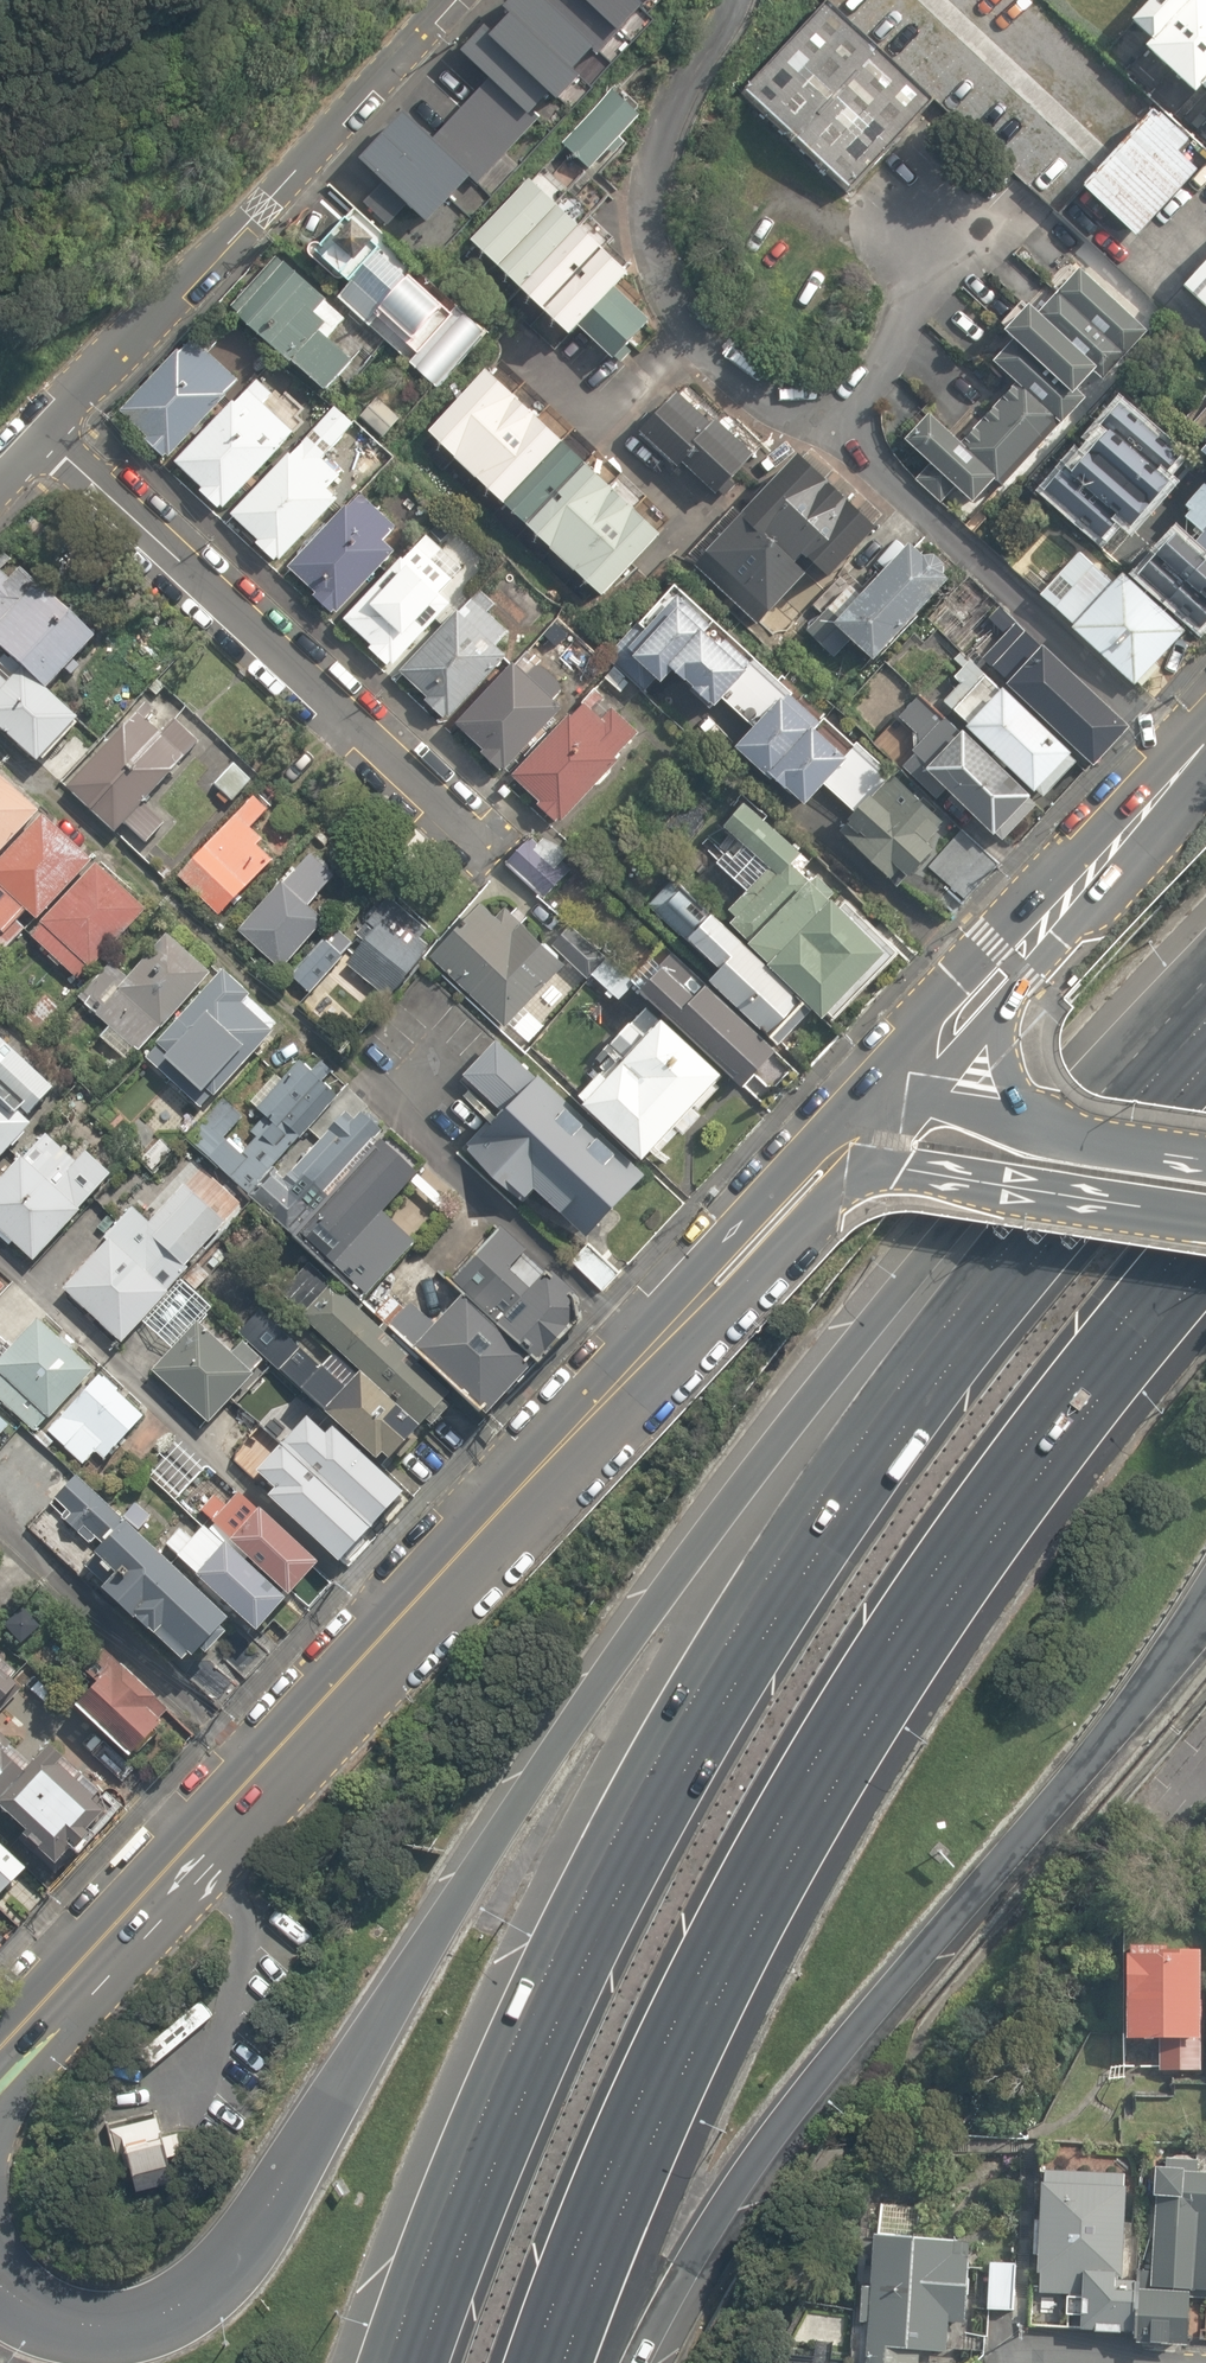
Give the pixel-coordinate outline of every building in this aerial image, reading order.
[(470,54),(496,79),(439,137),(416,115),(371,161),(387,178),(366,199),(392,224),(409,207),(430,228),(474,182),(478,186),(543,119),(539,114),(556,96),(568,108),(597,78),(590,72),(626,36),(638,48),(664,21),(646,4),(650,0),(522,0),(470,54)] [(1130,33),(1155,57),(1148,64),(1202,115),(1205,111),(1205,0),(1161,0),(1130,33)] [(747,87),(845,189),(931,107),(833,5),(747,87)] [(614,82),(561,140),(601,176),(654,118),(614,82)] [(1152,114),(1080,187),(1127,234),(1191,169),(1173,152),(1182,143),(1152,114)] [(537,173),(477,237),(584,338),(590,331),(622,362),(660,322),(630,295),(647,277),(537,173)] [(375,330),(384,319),(422,352),(413,362),(449,393),(499,336),(330,189),(280,247),(375,330)] [(1164,326),(1082,251),(1057,278),(1068,287),(1041,317),(1029,306),(1003,335),(1012,343),(997,360),(1021,381),(968,440),(934,409),(908,437),(984,507),(1009,480),(1018,488),(1098,400),(1091,394),(1109,374),(1114,380),(1164,326)] [(276,252),(230,305),(258,328),(246,341),(280,370),(291,357),(334,394),(379,342),(276,252)] [(1181,289),(1205,312),(1205,262),(1181,289)] [(171,462),(247,382),(209,347),(201,355),(185,341),(121,409),(133,420),(123,430),(152,457),(158,450),(171,462)] [(280,395),(262,378),(243,398),(240,395),(176,463),(227,511),(302,431),(272,403),(280,395)] [(682,387),(642,427),(685,470),(689,465),(725,501),(765,461),(726,420),(720,426),(682,387)] [(493,402),(431,468),(612,637),(674,571),(493,402)] [(283,567),(346,500),(333,488),(346,475),(328,458),(356,428),(335,408),(236,513),(261,537),(256,542),(283,567)] [(1118,412),(1046,493),(1104,545),(1109,539),(1113,542),(1119,535),(1129,543),(1150,519),(1156,525),(1175,503),(1165,494),(1172,486),(1169,483),(1182,468),(1118,412)] [(1190,458),(1205,473),(1205,440),(1190,458)] [(915,528),(814,442),(707,569),(775,627),(830,563),(847,578),(856,568),(871,580),(915,528)] [(1202,489),(1198,490),(1195,492),(1192,494),(1189,498),(1187,501),(1187,505),(1187,509),(1188,513),(1190,517),(1182,525),(1204,544),(1194,555),(1176,539),(1137,582),(1187,627),(1194,619),(1205,630),(1205,489),(1202,489)] [(411,535),(365,491),(292,568),(338,612),(411,535)] [(1096,557),(1058,522),(1047,535),(1071,557),(1057,573),(1074,589),(1053,612),(1078,634),(1075,638),(1145,700),(1196,642),(1123,577),(1117,584),(1092,562),(1096,557)] [(973,568),(927,528),(844,626),(890,665),(973,568)] [(420,540),(345,619),(396,666),(470,588),(420,540)] [(47,689),(66,669),(73,675),(81,667),(74,660),(96,636),(21,568),(11,578),(2,570),(12,559),(0,547),(0,645),(7,652),(47,689)] [(873,742),(700,578),(642,638),(683,677),(689,671),(726,707),(732,700),(761,727),(750,738),(819,803),(830,791),(860,819),(890,787),(882,778),(889,770),(866,749),(873,742)] [(459,610),(401,672),(429,698),(426,702),(446,719),(448,717),(451,719),(508,657),(497,647),(510,630),(489,612),(497,604),(481,590),(461,612),(459,610)] [(948,702),(935,690),(910,718),(923,730),(909,746),(1016,842),(1101,748),(1108,754),(1141,717),(1027,614),(948,702)] [(38,763),(79,717),(47,689),(7,652),(0,660),(0,729),(38,763)] [(504,768),(507,771),(564,709),(555,701),(564,691),(562,685),(557,677),(550,671),(544,667),(537,666),(527,657),(518,666),(515,663),(458,724),(486,750),(482,754),(501,771),(504,768)] [(165,690),(158,681),(148,688),(155,697),(165,690)] [(560,821),(562,823),(598,786),(602,786),(613,774),(613,768),(620,761),(617,758),(640,733),(613,708),(611,710),(603,702),(606,699),(604,697),(606,695),(603,692),(600,695),(596,691),(572,717),(571,716),(513,777),(542,802),(539,806),(558,823),(560,821)] [(145,704),(65,790),(114,835),(124,825),(146,845),(165,825),(143,805),(198,743),(173,721),(162,735),(146,721),(154,713),(145,704)] [(232,803),(252,783),(233,765),(214,787),(232,803)] [(1010,854),(914,765),(856,827),(907,875),(917,865),(928,875),(921,883),(954,914),(1010,854)] [(0,775),(0,854),(39,811),(0,775)] [(253,798),(175,877),(218,919),(273,863),(257,847),(262,842),(249,829),(267,811),(253,798)] [(770,968),(815,1011),(825,1021),(827,1020),(833,1025),(902,954),(848,902),(842,908),(834,901),(833,903),(831,901),(838,895),(819,876),(812,882),(803,872),(812,863),(767,822),(771,817),(751,800),(726,828),(740,841),(718,865),(748,893),(731,911),(738,918),(732,924),(753,944),(751,946),(772,965),(770,968)] [(42,816),(0,860),(0,931),(4,935),(18,920),(27,911),(38,920),(92,861),(42,816)] [(532,838),(507,865),(545,900),(569,873),(560,865),(570,854),(565,850),(545,839),(539,845),(532,838)] [(281,884),(237,933),(280,972),(323,924),(307,909),(334,877),(329,874),(329,867),(321,860),(314,861),(310,857),(282,885),(281,884)] [(97,863),(41,922),(42,924),(31,936),(77,979),(88,967),(91,970),(147,910),(97,863)] [(722,971),(712,982),(781,1047),(815,1011),(770,968),(675,879),(650,906),(690,943),(692,942),(722,971)] [(388,1000),(430,947),(421,940),(429,931),(388,898),(356,936),(365,943),(346,966),(360,977),(356,982),(368,993),(373,987),(388,1000)] [(497,917),(483,905),(433,957),(507,1029),(567,966),(560,960),(560,955),(548,945),(542,945),(522,925),(529,917),(518,908),(512,914),(506,908),(497,917)] [(0,931),(0,955),(25,928),(18,920),(4,935),(0,931)] [(568,928),(553,946),(572,963),(588,946),(568,928)] [(167,935),(128,977),(111,962),(78,998),(97,1013),(96,1015),(110,1027),(101,1037),(129,1062),(138,1051),(140,1052),(160,1028),(162,1029),(211,974),(167,935)] [(289,977),(309,995),(342,959),(323,941),(289,977)] [(642,994),(745,1089),(779,1053),(674,952),(661,966),(654,958),(633,982),(635,984),(644,991),(642,994)] [(607,959),(592,976),(609,990),(606,994),(612,999),(616,996),(621,1001),(635,984),(633,982),(607,959)] [(274,1032),(272,1030),(278,1024),(249,998),(251,995),(223,971),(157,1044),(159,1046),(147,1059),(201,1108),(212,1095),(215,1097),(274,1032)] [(602,1068),(605,1071),(581,1097),(588,1103),(585,1106),(645,1163),(654,1153),(659,1158),(682,1133),(685,1136),(703,1117),(699,1113),(722,1088),(718,1084),(725,1077),(665,1021),(664,1022),(648,1008),(606,1051),(613,1057),(602,1068)] [(33,1123),(27,1117),(55,1088),(0,1037),(0,1159),(33,1123)] [(524,1204),(537,1190),(588,1238),(647,1177),(542,1076),(539,1078),(500,1041),(466,1076),(502,1111),(470,1142),(469,1144),(472,1147),(469,1150),(524,1204)] [(301,1139),(338,1097),(322,1082),(333,1071),(321,1061),(312,1072),(300,1061),(283,1080),(276,1074),(251,1102),(265,1116),(250,1132),(256,1137),(242,1153),(225,1138),(244,1116),(225,1098),(187,1138),(248,1194),(272,1168),(300,1138),(301,1139)] [(272,1168),(248,1194),(293,1235),(379,1143),(375,1140),(383,1131),(379,1127),(382,1124),(369,1112),(366,1116),(363,1112),(355,1120),(347,1112),(284,1179),(272,1168)] [(34,1260),(114,1173),(86,1148),(77,1158),(46,1129),(0,1178),(0,1235),(10,1244),(13,1241),(34,1260)] [(379,1143),(293,1235),(362,1301),(416,1243),(383,1213),(427,1162),(392,1130),(379,1143)] [(141,1160),(153,1171),(172,1150),(160,1139),(141,1160)] [(107,1241),(63,1289),(123,1344),(143,1322),(169,1293),(168,1291),(189,1268),(186,1266),(242,1203),(201,1166),(150,1222),(132,1207),(103,1238),(107,1241)] [(502,1227),(451,1280),(465,1294),(537,1362),(540,1365),(580,1322),(575,1298),(502,1227)] [(622,1273),(590,1243),(573,1261),(606,1292),(622,1273)] [(362,1371),(420,1426),(426,1420),(433,1426),(452,1405),(445,1399),(455,1388),(388,1327),(384,1324),(380,1329),(333,1283),(328,1288),(306,1267),(281,1293),(304,1314),(302,1317),(362,1371)] [(143,1322),(173,1349),(198,1322),(212,1306),(182,1279),(169,1293),(143,1322)] [(537,1362),(465,1294),(436,1325),(412,1303),(405,1309),(388,1327),(455,1388),(481,1413),(483,1411),(487,1415),(537,1362)] [(388,1327),(405,1309),(391,1297),(377,1312),(366,1301),(363,1304),(384,1324),(388,1327)] [(383,1454),(389,1459),(395,1454),(401,1458),(420,1439),(414,1434),(420,1426),(362,1371),(357,1377),(333,1355),(322,1366),(318,1363),(260,1309),(237,1333),(377,1460),(383,1454)] [(39,1319),(0,1360),(0,1398),(35,1431),(48,1417),(50,1418),(94,1371),(72,1351),(75,1348),(61,1335),(59,1338),(39,1319)] [(198,1322),(173,1349),(152,1371),(209,1424),(266,1362),(244,1342),(233,1354),(198,1322)] [(104,1459),(145,1416),(117,1391),(119,1389),(105,1376),(103,1378),(99,1375),(66,1411),(64,1409),(60,1413),(63,1414),(48,1431),(83,1465),(96,1451),(104,1459)] [(10,1426),(0,1417),(0,1436),(10,1426)] [(282,1444),(372,1527),(405,1492),(333,1426),(326,1433),(308,1417),(282,1444)] [(275,1488),(268,1496),(339,1562),(372,1527),(282,1444),(257,1472),(275,1488)] [(230,1618),(77,1475),(54,1499),(68,1511),(62,1517),(90,1543),(96,1537),(103,1544),(94,1554),(95,1555),(86,1566),(106,1584),(102,1589),(135,1620),(137,1618),(183,1661),(190,1654),(193,1657),(201,1649),(207,1654),(228,1632),(222,1626),(230,1618)] [(289,1596),(320,1562),(260,1507),(259,1509),(239,1491),(227,1506),(215,1496),(202,1511),(213,1521),(212,1522),(215,1524),(210,1529),(226,1543),(227,1542),(246,1560),(249,1557),(289,1596)] [(137,1503),(124,1517),(140,1531),(152,1517),(137,1503)] [(246,1560),(227,1542),(226,1543),(224,1545),(204,1525),(193,1537),(181,1526),(165,1544),(197,1573),(196,1575),(258,1632),(287,1598),(246,1560)] [(85,1670),(98,1682),(76,1705),(130,1757),(135,1752),(137,1755),(160,1732),(156,1728),(163,1722),(160,1719),(170,1710),(105,1649),(85,1670)] [(23,1689),(11,1678),(17,1672),(3,1659),(0,1662),(0,1713),(23,1689)] [(28,1830),(24,1834),(57,1864),(75,1845),(77,1847),(91,1831),(94,1833),(114,1811),(98,1795),(101,1792),(51,1745),(32,1765),(11,1746),(7,1750),(0,1744),(0,1804),(28,1830)] [(27,1867),(0,1842),(0,1895),(27,1867)] [(1202,2070),(1200,1952),(1169,1953),(1168,1946),(1132,1947),(1132,1956),(1129,1956),(1130,2040),(1162,2040),(1162,2071),(1202,2070)] [(156,2113),(106,2126),(115,2162),(128,2159),(137,2196),(173,2186),(167,2162),(185,2157),(179,2134),(162,2138),(156,2113)] [(1142,2273),(1138,2334),(1138,2343),(1189,2346),(1191,2298),(1205,2299),(1205,2174),(1199,2173),(1199,2162),(1168,2160),(1168,2170),(1158,2169),(1156,2197),(1158,2197),(1154,2273),(1142,2273)] [(1123,2333),(1138,2334),(1142,2273),(1139,2273),(1138,2282),(1120,2281),(1120,2280),(1117,2280),(1117,2278),(1124,2278),(1129,2189),(1125,2189),(1126,2175),(1047,2172),(1046,2185),(1044,2185),(1042,2221),(1037,2221),(1035,2256),(1040,2256),(1039,2273),(1042,2274),(1041,2294),(1084,2296),(1084,2298),(1068,2297),(1068,2315),(1083,2316),(1083,2330),(1097,2331),(1097,2333),(1123,2334),(1123,2333)] [(967,2324),(972,2243),(919,2239),(922,2207),(882,2204),(879,2237),(877,2236),(873,2288),(864,2287),(862,2324),(870,2324),(867,2362),(920,2362),(921,2351),(948,2353),(950,2323),(967,2324)] [(1018,2264),(991,2263),(989,2311),(1016,2312),(1018,2264)]
